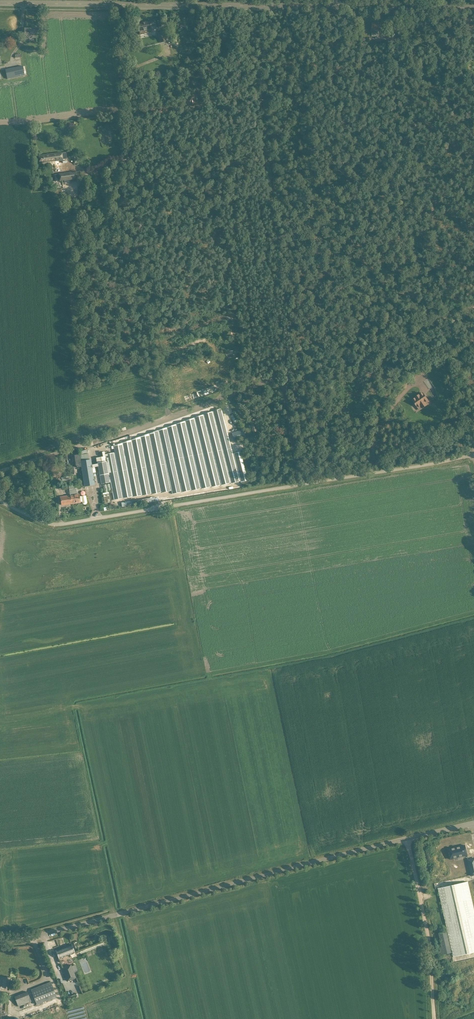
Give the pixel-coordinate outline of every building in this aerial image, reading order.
[(138,25),(139,30),(139,31),(140,35),(152,32),(150,22),(138,25)] [(372,23),(372,29),(372,37),(378,37),(378,28),(382,28),(382,25),(379,25),(379,23),(372,23)] [(25,28),(24,33),(24,38),(36,38),(36,29),(25,28)] [(158,32),(160,43),(167,42),(165,31),(158,32)] [(22,66),(6,70),(7,79),(24,76),(22,66)] [(62,152),(39,156),(40,163),(63,160),(63,159),(67,159),(66,152),(62,153),(62,152)] [(79,171),(75,172),(59,174),(59,181),(76,179),(80,178),(79,171)] [(423,393),(413,400),(419,410),(430,403),(423,393)] [(233,440),(245,437),(243,429),(231,432),(233,440)] [(80,454),(74,455),(76,467),(77,467),(81,466),(82,471),(84,481),(85,486),(95,485),(94,480),(93,474),(95,473),(94,464),(91,464),(91,460),(81,461),(80,454)] [(96,458),(101,484),(110,482),(105,456),(96,458)] [(76,493),(77,493),(76,489),(70,490),(70,496),(61,497),(62,505),(82,502),(82,503),(83,504),(84,504),(85,504),(86,504),(87,503),(87,502),(86,495),(79,497),(79,494),(76,495),(76,493)] [(155,497),(121,503),(122,507),(123,507),(156,501),(155,497)] [(465,845),(448,849),(450,859),(467,855),(465,845)] [(438,888),(454,957),(473,952),(473,909),(468,882),(438,888)] [(442,947),(440,947),(441,955),(451,953),(446,931),(439,933),(442,947)] [(56,951),(57,955),(59,959),(75,953),(72,944),(56,951)] [(71,965),(62,968),(67,981),(76,978),(71,965)] [(31,990),(37,1005),(57,997),(51,982),(31,990)] [(14,997),(18,1006),(31,1001),(27,991),(14,997)]
